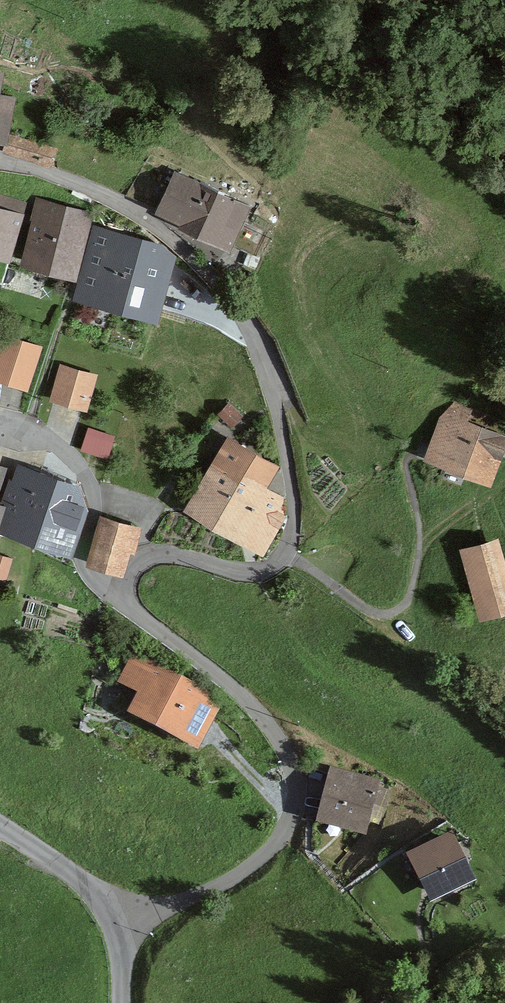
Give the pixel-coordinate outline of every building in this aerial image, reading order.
[(55,149),(8,134),(3,150),(50,166),(55,149)] [(160,209),(228,242),(244,207),(177,175),(160,209)] [(9,254),(25,204),(0,196),(0,251),(9,254)] [(41,221),(31,258),(74,270),(90,216),(38,202),(33,219),(41,221)] [(245,222),(234,245),(257,255),(267,233),(245,222)] [(97,228),(80,288),(116,298),(132,241),(132,238),(97,228)] [(167,254),(155,247),(132,241),(116,298),(152,308),(167,254)] [(0,352),(0,375),(26,383),(37,350),(4,340),(0,352)] [(63,368),(54,397),(83,406),(92,376),(63,368)] [(429,454),(487,477),(504,435),(504,425),(470,411),(471,408),(455,402),(443,415),(444,416),(429,454)] [(229,405),(220,414),(229,422),(238,413),(229,405)] [(227,443),(190,504),(235,531),(263,486),(273,470),(227,443)] [(10,501),(2,524),(25,532),(40,474),(22,468),(17,484),(11,482),(5,499),(10,501)] [(86,510),(75,487),(40,474),(25,532),(68,547),(76,523),(81,525),(86,510)] [(284,515),(283,498),(263,486),(235,531),(264,549),(284,515)] [(103,520),(92,560),(120,568),(131,529),(103,520)] [(470,552),(477,578),(503,571),(495,545),(470,552)] [(4,575),(9,560),(0,558),(0,574),(4,575)] [(477,578),(486,611),(504,606),(504,579),(503,571),(477,578)] [(212,711),(201,698),(133,662),(123,681),(145,693),(136,710),(197,742),(212,711)] [(363,826),(369,803),(383,806),(388,791),(337,777),(327,816),(363,826)] [(417,855),(436,893),(468,878),(448,839),(417,855)]
